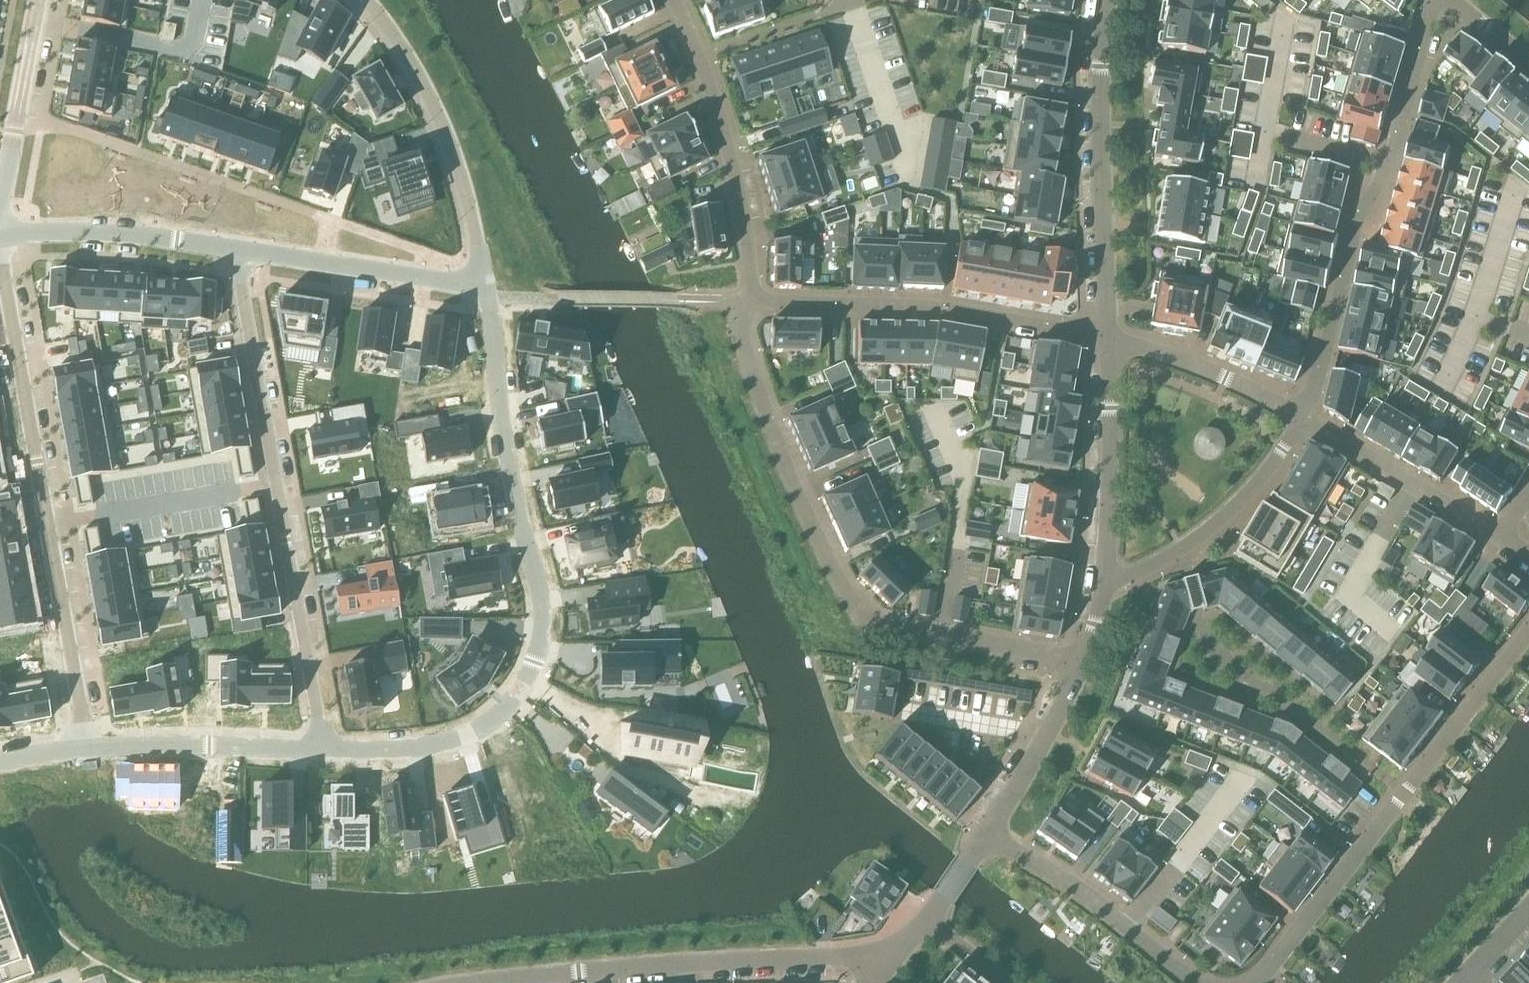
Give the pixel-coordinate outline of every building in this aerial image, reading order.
[(80,22),(126,30),(130,8),(88,0),(85,0),(83,10),(80,22)] [(230,23),(246,26),(253,6),(275,13),(280,0),(235,0),(230,23)] [(576,0),(567,0),(566,0),(573,13),(581,9),(576,0)] [(653,14),(647,0),(617,0),(594,11),(606,37),(653,14)] [(704,8),(713,37),(764,21),(757,0),(727,0),(704,8)] [(1027,9),(1069,17),(1072,0),(1028,0),(1027,9)] [(1170,2),(1170,1),(1168,0),(1164,19),(1163,25),(1166,25),(1166,24),(1167,24),(1210,32),(1214,9),(1171,2),(1170,2)] [(1171,2),(1214,9),(1215,0),(1170,0),(1170,1),(1170,2),(1171,2)] [(1275,5),(1268,0),(1248,0),(1247,0),(1267,16),(1275,5)] [(1300,0),(1288,0),(1286,3),(1294,9),(1300,0)] [(1294,9),(1302,15),(1309,5),(1302,0),(1300,0),(1294,9)] [(1369,9),(1376,0),(1357,0),(1369,9)] [(1400,13),(1410,0),(1382,0),(1400,13)] [(292,12),(276,57),(295,63),(302,51),(323,63),(332,47),(335,49),(342,35),(339,34),(348,17),(322,3),(311,22),(306,19),(303,25),(291,19),(293,12),(292,12)] [(989,9),(987,23),(1010,27),(1013,13),(989,9)] [(148,11),(146,19),(158,21),(160,13),(148,11)] [(1333,14),(1330,23),(1342,27),(1345,17),(1333,14)] [(165,24),(162,39),(173,42),(176,26),(165,24)] [(1166,24),(1166,25),(1164,35),(1160,35),(1158,44),(1162,45),(1162,48),(1182,51),(1206,55),(1210,32),(1167,24),(1166,24)] [(1385,40),(1389,28),(1375,24),(1372,36),(1385,40)] [(1238,37),(1248,39),(1250,27),(1241,25),(1238,37)] [(1020,27),(1015,53),(1066,61),(1071,36),(1020,27)] [(789,86),(832,72),(820,32),(776,46),(789,86)] [(1322,33),(1320,45),(1330,47),(1332,35),(1322,33)] [(1362,33),(1356,54),(1400,67),(1406,46),(1385,40),(1372,36),(1362,33)] [(1444,55),(1478,82),(1496,60),(1495,59),(1462,33),(1444,55)] [(1246,51),(1248,39),(1238,37),(1236,49),(1246,51)] [(600,39),(577,50),(584,64),(600,55),(607,52),(600,39)] [(75,54),(73,64),(111,72),(115,49),(77,42),(74,54),(75,54)] [(607,52),(600,55),(617,90),(666,66),(655,43),(629,56),(623,44),(607,52)] [(1328,59),(1330,47),(1320,45),(1318,57),(1328,59)] [(745,100),(789,86),(776,46),(732,61),(745,100)] [(1015,53),(1011,78),(1061,87),(1066,61),(1015,53)] [(1393,88),(1400,67),(1356,54),(1350,75),(1393,88)] [(1498,57),(1495,59),(1496,60),(1478,82),(1470,91),(1488,106),(1489,106),(1516,71),(1498,57)] [(1148,88),(1159,90),(1159,89),(1192,95),(1192,96),(1196,97),(1201,71),(1179,67),(1152,63),(1148,88)] [(73,64),(69,86),(107,93),(107,92),(111,72),(73,64)] [(378,66),(353,80),(361,93),(354,98),(362,112),(369,108),(377,121),(402,107),(393,91),(388,82),(387,82),(378,66)] [(666,66),(617,90),(628,112),(629,112),(676,88),(666,66)] [(137,68),(135,76),(147,78),(149,70),(137,68)] [(194,70),(191,78),(202,81),(205,74),(194,70)] [(983,71),(980,85),(1004,89),(1006,76),(983,71)] [(1528,93),(1528,82),(1516,71),(1489,106),(1488,106),(1485,109),(1503,124),(1504,124),(1528,93)] [(272,72),(267,87),(289,94),(294,79),(272,72)] [(205,74),(202,81),(214,85),(216,78),(205,74)] [(1350,75),(1343,96),(1387,109),(1393,88),(1350,75)] [(1312,88),(1322,90),(1324,78),(1314,77),(1312,88)] [(327,80),(311,103),(311,104),(312,103),(325,113),(341,90),(327,80)] [(237,85),(234,93),(245,96),(248,89),(237,85)] [(69,86),(63,117),(79,122),(81,112),(112,118),(117,93),(107,92),(107,93),(69,86)] [(138,86),(135,98),(143,100),(146,88),(138,86)] [(792,96),(788,86),(776,90),(779,99),(792,96)] [(1222,100),(1236,103),(1238,91),(1224,88),(1222,100)] [(1322,90),(1312,88),(1310,100),(1320,102),(1322,90)] [(248,89),(245,96),(257,100),(259,93),(248,89)] [(1184,136),(1185,135),(1192,96),(1192,95),(1159,89),(1159,90),(1158,97),(1156,106),(1163,107),(1158,132),(1184,136)] [(1426,90),(1422,103),(1446,110),(1450,98),(1426,90)] [(157,119),(151,134),(180,145),(196,100),(173,93),(163,121),(157,119)] [(1503,124),(1500,127),(1519,143),(1522,139),(1528,129),(1528,93),(1504,124),(1503,124)] [(270,96),(266,108),(274,110),(277,99),(270,96)] [(1376,148),(1387,109),(1343,96),(1337,119),(1356,125),(1351,141),(1376,148)] [(135,98),(133,110),(141,111),(143,100),(135,98)] [(1015,122),(1015,123),(1062,131),(1066,107),(1020,99),(1015,122)] [(196,100),(180,145),(191,148),(190,149),(202,153),(217,108),(196,100)] [(1236,103),(1222,100),(1220,112),(1234,115),(1236,103)] [(973,101),(971,112),(983,114),(985,103),(973,101)] [(1446,110),(1422,103),(1418,115),(1442,122),(1446,110)] [(217,108),(202,153),(213,157),(213,156),(223,160),(239,115),(217,108)] [(796,108),(783,112),(786,121),(799,117),(796,108)] [(805,130),(828,122),(823,109),(801,117),(805,130)] [(628,112),(606,123),(612,136),(636,124),(629,112),(628,112)] [(239,115),(223,160),(245,167),(260,123),(239,115)] [(636,124),(612,136),(619,149),(633,142),(644,165),(649,163),(648,162),(697,138),(686,116),(642,137),(636,124)] [(805,130),(801,117),(799,117),(786,121),(778,124),(782,137),(805,130)] [(930,132),(954,137),(956,123),(932,119),(930,132)] [(1011,121),(1006,146),(1058,155),(1062,131),(1015,123),(1015,122),(1011,121)] [(1436,144),(1441,128),(1417,121),(1405,160),(1449,173),(1449,172),(1456,150),(1436,144)] [(260,123),(245,167),(274,177),(280,161),(273,159),(283,131),(260,123)] [(970,126),(956,124),(954,135),(971,137),(972,130),(970,126)] [(1207,139),(1185,135),(1184,136),(1158,132),(1154,131),(1152,145),(1156,146),(1154,156),(1165,158),(1202,165),(1207,139)] [(930,132),(928,146),(951,150),(954,137),(930,132)] [(884,133),(861,141),(866,154),(889,147),(884,133)] [(1475,141),(1484,148),(1490,140),(1481,133),(1475,141)] [(313,164),(304,190),(309,192),(308,195),(319,198),(320,195),(332,199),(342,171),(357,176),(368,145),(353,134),(346,156),(333,151),(331,156),(322,153),(317,166),(313,164)] [(648,162),(649,163),(659,184),(646,191),(652,203),(675,192),(669,180),(708,161),(697,139),(697,138),(648,162)] [(368,145),(357,176),(381,168),(386,182),(389,182),(398,212),(407,209),(407,210),(422,205),(434,201),(431,192),(419,154),(389,164),(382,140),(368,145)] [(1500,148),(1490,140),(1484,148),(1493,156),(1500,148)] [(808,142),(758,158),(767,187),(817,170),(808,142)] [(949,160),(951,150),(928,146),(925,160),(949,164),(949,160)] [(1006,146),(1002,171),(1017,173),(1017,172),(1053,179),(1054,178),(1058,155),(1006,146)] [(870,167),(893,160),(889,147),(866,154),(870,167)] [(1301,182),(1306,184),(1306,183),(1346,192),(1351,170),(1307,159),(1301,182)] [(923,174),(946,178),(949,164),(925,160),(923,174)] [(1449,173),(1405,160),(1398,182),(1442,195),(1442,196),(1446,197),(1454,173),(1449,172),(1449,173)] [(1511,169),(1520,177),(1526,169),(1517,161),(1511,169)] [(1275,163),(1273,175),(1283,177),(1285,165),(1275,163)] [(1472,167),(1469,179),(1478,181),(1482,170),(1472,167)] [(1526,169),(1520,177),(1528,184),(1528,171),(1526,169)] [(817,170),(767,187),(776,215),(826,199),(817,170)] [(1017,173),(1012,197),(1017,198),(1017,197),(1059,204),(1063,179),(1054,178),(1053,179),(1017,172),(1017,173)] [(1207,185),(1221,187),(1223,176),(1209,173),(1207,185)] [(923,174),(920,188),(944,192),(946,178),(923,174)] [(1281,189),(1283,177),(1273,175),(1271,187),(1281,189)] [(1163,192),(1161,206),(1209,215),(1214,186),(1166,178),(1163,192)] [(1478,181),(1469,179),(1465,190),(1475,193),(1478,181)] [(1398,182),(1392,204),(1436,217),(1442,196),(1442,195),(1398,182)] [(1306,183),(1306,184),(1301,203),(1301,204),(1340,214),(1346,192),(1306,183)] [(883,194),(875,196),(879,208),(887,205),(883,194)] [(917,195),(914,207),(922,209),(925,197),(917,195)] [(875,196),(867,199),(871,210),(879,208),(875,196)] [(925,197),(922,209),(930,211),(933,199),(925,197)] [(1017,198),(1013,221),(1030,224),(1042,226),(1053,229),(1055,229),(1059,204),(1017,197),(1017,198)] [(1335,234),(1340,214),(1301,204),(1301,203),(1296,202),(1291,224),(1335,235),(1335,234)] [(1274,207),(1264,203),(1260,215),(1269,218),(1274,207)] [(1429,239),(1436,217),(1392,204),(1385,225),(1429,239)] [(718,206),(690,210),(698,258),(726,253),(718,206)] [(1204,243),(1209,215),(1161,206),(1158,222),(1156,235),(1204,243)] [(848,220),(844,207),(821,214),(826,227),(848,220)] [(1251,215),(1240,211),(1236,223),(1247,227),(1251,215)] [(1468,214),(1459,211),(1455,222),(1465,225),(1468,214)] [(981,221),(980,229),(992,231),(993,223),(981,221)] [(1461,237),(1465,225),(1455,222),(1452,234),(1461,237)] [(993,223),(992,231),(1004,233),(1005,225),(993,223)] [(1243,239),(1247,227),(1236,223),(1231,235),(1243,239)] [(1030,224),(1028,232),(1040,234),(1042,226),(1030,224)] [(1291,224),(1285,250),(1332,262),(1339,235),(1335,234),(1335,235),(1291,224)] [(1385,225),(1379,246),(1379,247),(1414,256),(1423,259),(1429,239),(1385,225)] [(1042,226),(1040,234),(1052,237),(1053,229),(1042,226)] [(1253,241),(1263,245),(1267,233),(1257,230),(1253,241)] [(899,240),(897,287),(898,288),(919,288),(921,242),(922,242),(922,237),(898,236),(898,240),(899,240)] [(852,268),(851,290),(875,291),(878,239),(854,238),(853,256),(852,268)] [(878,239),(875,291),(898,292),(898,288),(897,287),(899,240),(898,240),(878,239)] [(1258,256),(1263,245),(1253,241),(1249,252),(1258,256)] [(774,242),(773,288),(801,288),(801,284),(813,284),(814,260),(813,260),(814,242),(774,242)] [(921,242),(919,288),(943,289),(945,243),(922,242),(921,242)] [(989,247),(960,242),(952,290),(980,295),(989,247)] [(1409,277),(1414,256),(1379,247),(1379,246),(1366,243),(1360,265),(1409,277)] [(669,246),(640,260),(646,273),(663,265),(671,261),(675,259),(669,246)] [(1007,299),(1016,252),(989,247),(980,295),(1007,299)] [(1175,258),(1186,260),(1188,250),(1176,248),(1175,258)] [(1042,257),(1016,252),(1007,299),(1035,304),(1044,249),(1043,249),(1042,257)] [(1044,249),(1035,304),(1050,307),(1051,299),(1064,301),(1073,254),(1044,249)] [(1200,252),(1188,250),(1186,260),(1198,262),(1200,252)] [(1326,288),(1332,262),(1285,250),(1278,276),(1326,288)] [(1447,251),(1443,263),(1453,266),(1456,254),(1447,251)] [(1449,277),(1453,266),(1443,263),(1440,274),(1449,277)] [(1409,277),(1360,265),(1355,286),(1399,297),(1399,298),(1404,299),(1409,277)] [(42,281),(41,296),(51,296),(50,311),(73,312),(74,312),(76,274),(52,272),(52,281),(42,281)] [(1151,325),(1174,329),(1182,285),(1183,285),(1185,276),(1160,272),(1158,284),(1154,283),(1151,298),(1155,298),(1151,325)] [(73,312),(72,321),(97,323),(98,313),(97,313),(99,275),(76,274),(74,312),(73,312)] [(99,275),(97,313),(98,313),(118,314),(120,314),(122,276),(99,275)] [(118,314),(118,324),(141,325),(142,325),(144,281),(145,281),(145,277),(122,276),(120,314),(118,314)] [(1283,291),(1296,294),(1299,282),(1286,279),(1283,291)] [(141,325),(141,329),(164,330),(167,283),(145,281),(144,281),(142,325),(141,325)] [(167,283),(164,330),(188,332),(189,322),(188,322),(190,284),(167,283)] [(190,284),(188,322),(189,322),(211,323),(212,315),(221,315),(222,300),(213,300),(213,285),(190,284)] [(1206,314),(1210,290),(1207,290),(1203,289),(1183,285),(1182,285),(1174,329),(1198,333),(1201,313),(1206,314)] [(1350,308),(1394,319),(1399,298),(1399,297),(1355,286),(1350,308)] [(1228,297),(1210,290),(1206,314),(1219,319),(1206,353),(1219,358),(1222,359),(1229,362),(1247,317),(1224,308),(1228,297)] [(1292,307),(1296,294),(1283,291),(1280,304),(1292,307)] [(1433,293),(1428,304),(1438,308),(1442,297),(1433,293)] [(276,304),(276,305),(277,308),(284,347),(318,353),(316,369),(333,371),(338,340),(322,337),(327,305),(286,299),(283,298),(282,298),(281,298),(280,299),(278,299),(278,300),(277,301),(276,303),(276,304)] [(1438,308),(1428,304),(1424,315),(1433,319),(1438,308)] [(1350,308),(1345,328),(1389,339),(1394,319),(1350,308)] [(364,311),(357,354),(387,358),(385,370),(401,372),(404,355),(388,352),(394,316),(364,311)] [(1247,317),(1229,362),(1253,371),(1253,369),(1263,344),(1270,326),(1247,317)] [(405,350),(400,381),(417,384),(420,368),(450,373),(451,368),(456,369),(458,353),(453,353),(458,325),(426,320),(421,352),(405,350)] [(819,322),(771,321),(771,352),(819,352),(819,322)] [(858,365),(883,365),(884,323),(858,323),(858,365)] [(907,366),(908,323),(884,323),(883,365),(907,366)] [(908,323),(907,366),(930,366),(938,324),(937,324),(908,323)] [(519,324),(514,352),(590,364),(584,335),(548,329),(548,327),(544,327),(539,326),(534,325),(534,327),(519,324)] [(931,366),(953,370),(954,370),(961,328),(938,324),(930,366),(931,366)] [(986,332),(961,328),(954,370),(953,370),(951,379),(977,384),(986,332)] [(1383,361),(1389,339),(1345,328),(1339,351),(1383,361)] [(1416,334),(1411,345),(1420,349),(1425,338),(1416,334)] [(76,339),(68,340),(70,356),(79,355),(76,339)] [(206,339),(187,343),(190,357),(208,354),(206,339)] [(85,341),(77,343),(80,355),(88,353),(85,341)] [(1033,367),(1074,374),(1079,349),(1032,341),(1028,366),(1033,367)] [(134,343),(123,345),(124,353),(136,351),(134,343)] [(1302,360),(1263,344),(1253,369),(1293,384),(1302,360)] [(123,345),(111,347),(112,355),(124,353),(123,345)] [(1414,360),(1420,349),(1411,345),(1405,355),(1414,360)] [(1001,361),(1013,363),(1015,355),(1003,353),(1001,361)] [(138,356),(126,359),(128,367),(140,364),(138,356)] [(157,356),(145,358),(146,365),(158,363),(157,356)] [(1492,370),(1501,374),(1506,363),(1496,359),(1492,370)] [(1012,371),(1013,363),(1001,361),(1000,369),(1012,371)] [(234,362),(187,370),(190,392),(238,384),(234,362)] [(822,372),(828,385),(850,375),(844,362),(822,372)] [(100,363),(53,372),(57,394),(104,385),(100,363)] [(158,363),(146,365),(147,373),(159,371),(158,363)] [(1028,391),(1038,393),(1038,392),(1070,398),(1070,397),(1074,374),(1033,367),(1029,390),(1028,391)] [(1361,378),(1334,371),(1324,410),(1350,425),(1361,378)] [(855,388),(850,375),(828,385),(833,397),(855,388)] [(555,382),(543,380),(548,403),(552,403),(555,382)] [(883,393),(883,381),(875,381),(874,393),(883,393)] [(883,393),(891,394),(891,381),(883,381),(883,393)] [(1405,390),(1415,396),(1420,388),(1410,381),(1405,390)] [(238,384),(190,392),(194,413),(241,405),(238,384)] [(104,385),(57,394),(61,415),(108,407),(104,385)] [(158,386),(150,387),(152,399),(160,398),(158,386)] [(1484,386),(1479,397),(1488,401),(1493,390),(1484,386)] [(144,388),(136,390),(138,401),(146,400),(144,388)] [(906,388),(906,401),(914,401),(914,388),(906,388)] [(949,401),(949,400),(948,388),(940,388),(940,401),(949,401)] [(948,388),(949,400),(949,401),(957,401),(957,388),(948,388)] [(1431,394),(1420,388),(1415,396),(1425,402),(1431,394)] [(1080,398),(1070,397),(1070,398),(1038,392),(1038,393),(1034,416),(1076,423),(1080,399),(1080,398)] [(1522,393),(1512,412),(1512,413),(1528,422),(1528,396),(1522,393)] [(568,416),(536,423),(542,451),(558,448),(559,452),(574,448),(573,445),(585,442),(583,430),(603,425),(596,394),(564,401),(568,416)] [(1479,397),(1473,407),(1482,412),(1488,401),(1479,397)] [(160,398),(152,399),(154,411),(162,410),(160,398)] [(1374,398),(1369,406),(1379,412),(1383,405),(1384,404),(1374,398)] [(786,419),(798,446),(842,427),(830,399),(786,419)] [(1444,414),(1449,405),(1439,399),(1434,407),(1444,414)] [(146,400),(138,401),(140,413),(148,412),(146,400)] [(1007,403),(995,401),(993,408),(1005,410),(1005,411),(1007,403)] [(1406,414),(1386,401),(1384,404),(1379,412),(1365,436),(1384,448),(1403,417),(1403,418),(1406,414)] [(333,426),(307,430),(308,432),(309,431),(314,459),(313,459),(313,460),(360,452),(358,441),(370,439),(364,404),(330,410),(333,426)] [(241,405),(194,413),(198,435),(245,426),(241,405)] [(108,407),(61,415),(65,436),(112,428),(108,407)] [(992,416),(1004,418),(1005,411),(1005,410),(993,408),(992,416)] [(1528,449),(1528,422),(1512,413),(1512,412),(1508,410),(1496,433),(1528,449)] [(438,415),(394,423),(397,439),(421,435),(426,464),(469,457),(464,427),(441,431),(438,415)] [(1466,415),(1461,424),(1472,430),(1477,421),(1466,415)] [(1034,416),(1030,439),(1072,447),(1076,423),(1034,416)] [(1384,448),(1403,459),(1421,428),(1403,418),(1403,417),(1384,448)] [(1487,428),(1477,422),(1472,431),(1482,437),(1487,428)] [(1423,424),(1421,428),(1403,459),(1421,470),(1442,435),(1423,424)] [(245,426),(198,435),(202,457),(234,451),(239,479),(253,476),(248,449),(249,449),(245,426)] [(854,454),(842,427),(798,446),(810,473),(854,454)] [(112,428),(65,436),(68,458),(115,449),(112,428)] [(165,428),(157,430),(160,442),(168,440),(165,428)] [(1194,438),(1194,446),(1197,453),(1202,458),(1210,460),(1217,458),(1223,453),(1225,445),(1224,438),(1220,432),(1213,428),(1205,428),(1199,432),(1194,438)] [(152,431),(144,432),(146,444),(154,443),(152,431)] [(1442,435),(1421,470),(1441,482),(1462,447),(1442,435)] [(1067,471),(1072,447),(1030,439),(1026,464),(1067,471)] [(1297,460),(1337,484),(1349,464),(1309,440),(1297,460)] [(115,449),(68,458),(72,480),(73,480),(78,507),(93,505),(88,477),(119,471),(115,449)] [(980,450),(977,463),(1001,467),(1003,454),(980,450)] [(894,451),(872,461),(878,473),(900,464),(894,451)] [(174,454),(162,456),(163,464),(175,462),(174,454)] [(156,457),(144,459),(146,467),(158,465),(156,457)] [(580,476),(549,483),(555,511),(598,502),(592,475),(599,474),(595,458),(595,457),(577,460),(580,476)] [(1513,490),(1465,458),(1451,479),(1462,486),(1460,489),(1497,514),(1513,490)] [(1286,479),(1325,503),(1337,484),(1297,460),(1286,479)] [(998,481),(1001,467),(977,463),(975,477),(998,481)] [(877,505),(877,506),(882,505),(869,476),(821,498),(833,525),(877,505)] [(1286,479),(1275,497),(1274,498),(1311,520),(1311,521),(1314,523),(1325,503),(1286,479)] [(336,507),(321,509),(327,539),(378,530),(373,501),(380,500),(378,483),(358,487),(361,502),(346,505),(346,503),(336,504),(336,507)] [(448,483),(408,490),(411,505),(434,501),(439,531),(452,529),(453,534),(471,531),(470,525),(483,523),(478,494),(451,498),(448,483)] [(1382,483),(1377,492),(1390,500),(1396,491),(1382,483)] [(1028,485),(1024,511),(1074,519),(1079,493),(1028,485)] [(1354,485),(1350,492),(1360,499),(1364,492),(1354,485)] [(1276,580),(1311,521),(1311,520),(1274,498),(1275,497),(1270,494),(1263,507),(1261,506),(1260,506),(1259,506),(1258,507),(1239,538),(1239,540),(1240,541),(1240,542),(1242,542),(1234,555),(1276,580)] [(0,496),(0,519),(14,517),(10,495),(0,496)] [(248,530),(216,536),(220,558),(267,550),(263,527),(262,528),(257,500),(243,503),(248,530)] [(1343,504),(1338,511),(1349,517),(1353,510),(1343,504)] [(1408,516),(1429,528),(1434,519),(1433,519),(1435,516),(1415,504),(1408,516)] [(889,533),(877,506),(877,505),(833,525),(845,552),(889,533)] [(941,523),(935,510),(913,520),(919,533),(941,523)] [(1070,545),(1074,519),(1024,511),(1019,536),(1070,545)] [(1338,511),(1334,518),(1345,524),(1349,517),(1338,511)] [(593,535),(566,541),(572,569),(596,564),(597,569),(613,565),(612,561),(615,560),(613,547),(628,544),(622,513),(589,520),(593,535)] [(0,519),(0,541),(18,538),(14,517),(0,519)] [(1410,559),(1432,572),(1455,532),(1434,519),(1429,528),(1410,559)] [(990,527),(967,522),(964,536),(988,540),(990,527)] [(97,528),(82,531),(87,559),(86,559),(90,581),(137,573),(133,550),(102,556),(97,528)] [(1453,585),(1477,544),(1455,532),(1432,572),(1453,585)] [(1316,545),(1326,551),(1331,542),(1321,536),(1316,545)] [(0,541),(0,563),(22,559),(18,538),(0,541)] [(189,541),(177,543),(179,551),(191,549),(189,541)] [(172,544),(160,546),(161,554),(173,552),(172,544)] [(1321,559),(1326,551),(1316,545),(1311,553),(1321,559)] [(1390,548),(1382,562),(1393,568),(1401,554),(1390,548)] [(462,549),(427,555),(430,571),(446,568),(451,599),(498,591),(494,565),(488,566),(487,561),(465,565),(462,549)] [(267,550),(220,558),(224,579),(271,571),(267,550)] [(911,589),(877,557),(858,576),(891,609),(911,589)] [(1024,558),(1020,583),(1066,591),(1071,566),(1024,558)] [(26,581),(22,559),(0,563),(0,585),(26,581)] [(368,582),(335,588),(341,617),(400,607),(392,562),(365,566),(368,582)] [(1308,563),(1302,572),(1313,578),(1318,569),(1308,563)] [(189,564),(181,565),(184,577),(192,575),(189,564)] [(176,566),(168,568),(170,579),(178,578),(176,566)] [(1520,618),(1528,606),(1528,590),(1500,568),(1483,589),(1520,618)] [(999,571),(987,569),(986,577),(997,579),(998,579),(999,571)] [(1225,569),(1195,577),(1204,610),(1217,606),(1218,607),(1239,581),(1225,569)] [(271,571),(224,579),(227,601),(275,592),(271,571)] [(1302,572),(1297,580),(1308,587),(1313,578),(1302,572)] [(137,573),(90,581),(94,602),(141,594),(137,573)] [(986,577),(984,584),(996,587),(998,579),(997,579),(986,577)] [(608,599),(588,602),(592,630),(636,624),(634,608),(647,606),(643,578),(606,583),(608,599)] [(1297,580),(1292,589),(1302,595),(1308,587),(1297,580)] [(0,585),(0,607),(29,602),(26,581),(0,585)] [(1153,614),(1185,626),(1189,614),(1191,613),(1183,581),(1164,586),(1153,614)] [(1218,607),(1241,627),(1263,601),(1239,581),(1218,607)] [(1062,615),(1066,591),(1020,583),(1016,606),(1062,615)] [(1456,590),(1442,609),(1448,614),(1453,618),(1467,599),(1456,590)] [(936,593),(922,591),(918,614),(932,617),(936,593)] [(275,592),(227,601),(233,635),(262,630),(260,618),(279,615),(275,592)] [(141,594),(94,602),(98,623),(145,615),(141,594)] [(1407,603),(1413,608),(1421,599),(1414,594),(1407,603)] [(192,595),(184,596),(186,608),(194,607),(192,595)] [(184,596),(176,598),(178,609),(186,608),(184,596)] [(970,599),(956,597),(952,620),(965,623),(970,599)] [(1421,611),(1440,626),(1448,614),(1442,609),(1429,600),(1421,611)] [(1286,620),(1263,601),(1241,627),(1264,646),(1286,620)] [(0,607),(0,630),(33,624),(29,602),(0,607)] [(1058,639),(1062,615),(1016,606),(1011,631),(1058,639)] [(194,607),(186,608),(188,620),(196,619),(194,607)] [(186,608),(178,609),(180,621),(188,620),(186,608)] [(1153,614),(1142,642),(1174,654),(1185,626),(1153,614)] [(145,615),(98,623),(102,646),(149,637),(145,615)] [(461,620),(421,620),(421,637),(461,637),(461,620)] [(1309,640),(1286,620),(1264,646),(1288,666),(1309,640)] [(1426,651),(1430,654),(1431,653),(1467,681),(1483,660),(1443,629),(1426,651)] [(452,670),(439,680),(458,706),(477,692),(478,693),(491,678),(490,677),(501,656),(473,640),(465,656),(461,653),(450,666),(452,670)] [(1333,659),(1309,640),(1288,666),(1311,685),(1333,659)] [(346,683),(341,683),(344,697),(349,697),(352,715),(358,714),(359,714),(359,712),(365,710),(366,713),(367,713),(367,712),(383,709),(378,678),(408,673),(402,641),(372,646),(375,662),(343,668),(346,683)] [(602,671),(600,671),(600,674),(602,674),(602,687),(605,687),(621,687),(621,688),(623,688),(623,687),(630,687),(630,688),(633,688),(633,687),(649,687),(652,687),(652,674),(665,674),(665,642),(621,642),(621,652),(622,652),(622,658),(605,658),(601,658),(602,671)] [(1142,642),(1132,671),(1163,683),(1164,679),(1174,654),(1142,642)] [(1431,653),(1430,654),(1415,674),(1451,702),(1467,681),(1431,653)] [(172,668),(148,672),(150,685),(151,685),(155,711),(155,715),(181,710),(177,684),(192,681),(188,655),(170,658),(172,668)] [(248,656),(206,656),(206,683),(222,683),(222,709),(248,709),(248,705),(247,705),(247,666),(248,666),(248,656)] [(1333,659),(1311,685),(1336,705),(1357,679),(1333,659)] [(248,666),(247,666),(247,705),(248,705),(289,705),(289,666),(248,666)] [(857,682),(857,683),(897,690),(897,689),(896,689),(898,679),(899,679),(899,674),(898,674),(897,674),(881,672),(881,671),(879,671),(862,668),(860,668),(859,672),(860,672),(858,683),(857,682)] [(905,671),(904,679),(915,681),(917,673),(905,671)] [(1121,698),(1160,713),(1172,682),(1164,679),(1163,683),(1132,671),(1121,698)] [(10,729),(9,725),(2,687),(0,673),(0,731),(10,729)] [(917,673),(915,681),(927,683),(928,675),(917,673)] [(928,675),(927,683),(938,685),(940,677),(928,675)] [(940,677),(938,685),(950,687),(951,678),(940,677)] [(1370,677),(1365,683),(1374,691),(1379,684),(1370,677)] [(951,678),(950,687),(961,689),(962,680),(951,678)] [(2,687),(9,725),(50,718),(43,680),(2,687)] [(962,680),(961,689),(973,690),(974,682),(962,680)] [(974,682),(973,690),(984,692),(985,684),(974,682)] [(1172,682),(1160,713),(1189,724),(1201,693),(1172,682)] [(855,697),(855,698),(894,704),(895,703),(894,703),(896,691),(897,691),(897,690),(857,683),(857,684),(855,697)] [(985,684),(984,692),(995,694),(997,686),(985,684)] [(1390,703),(1430,734),(1445,715),(1405,684),(1390,703)] [(150,685),(110,692),(114,718),(155,711),(151,685),(150,685)] [(997,686),(995,694),(1007,696),(1008,688),(997,686)] [(1008,688),(1007,696),(1018,698),(1020,690),(1008,688)] [(1189,724),(1217,735),(1229,703),(1201,693),(1189,724)] [(1352,700),(1352,701),(1361,708),(1366,702),(1357,694),(1352,700)] [(853,709),(852,713),(854,714),(854,713),(871,716),(871,717),(873,717),(873,716),(890,719),(890,720),(892,720),(892,716),(894,705),(894,704),(855,698),(855,699),(853,709)] [(652,699),(652,712),(666,715),(666,699),(652,699)] [(1352,701),(1347,707),(1356,714),(1361,708),(1352,701)] [(1229,703),(1217,735),(1246,746),(1258,714),(1229,703)] [(1390,703),(1377,720),(1417,751),(1430,734),(1390,703)] [(629,724),(625,749),(692,762),(699,722),(648,713),(645,727),(629,724)] [(1258,714),(1246,746),(1272,755),(1288,726),(1258,714)] [(1403,770),(1417,751),(1377,720),(1362,739),(1403,770)] [(876,754),(874,757),(875,759),(876,758),(885,766),(886,767),(911,736),(910,735),(909,735),(900,728),(901,727),(899,726),(896,729),(897,730),(891,737),(890,737),(889,738),(890,738),(884,746),(883,745),(882,747),(883,747),(877,754),(876,754)] [(1272,755),(1294,773),(1314,746),(1288,726),(1272,755)] [(1099,751),(1144,775),(1157,752),(1112,728),(1099,751)] [(911,736),(886,767),(888,769),(888,768),(896,775),(897,777),(923,745),(921,744),(913,738),(913,737),(911,736)] [(923,745),(897,777),(899,778),(899,777),(907,784),(909,786),(934,754),(932,753),(924,747),(923,745)] [(1338,765),(1314,746),(1294,773),(1318,791),(1338,765)] [(1099,751),(1087,774),(1132,798),(1144,775),(1099,751)] [(1184,764),(1206,773),(1211,760),(1189,751),(1184,764)] [(934,754),(909,786),(910,787),(911,787),(918,793),(920,795),(945,763),(943,762),(935,756),(936,756),(934,754)] [(945,763),(920,795),(922,796),(930,802),(929,802),(931,804),(956,772),(955,771),(954,771),(946,765),(947,765),(945,763)] [(1363,784),(1338,765),(1318,791),(1343,810),(1363,784)] [(122,766),(122,795),(135,796),(135,808),(183,808),(183,766),(122,766)] [(597,791),(594,795),(624,817),(627,813),(635,819),(632,823),(651,837),(653,833),(670,811),(613,769),(597,791)] [(956,772),(931,804),(933,805),(941,811),(942,813),(968,781),(966,780),(958,774),(956,772)] [(968,781),(942,813),(944,814),(954,821),(953,822),(955,823),(957,819),(963,812),(965,811),(964,810),(970,803),(970,804),(971,802),(977,795),(980,791),(979,790),(978,791),(969,783),(968,781)] [(262,786),(262,830),(275,830),(275,851),(307,851),(307,816),(291,816),(291,808),(291,807),(291,799),(291,797),(291,787),(262,786)] [(330,798),(323,798),(323,818),(330,818),(330,823),(342,823),(342,826),(344,826),(344,849),(367,849),(367,851),(369,851),(368,817),(353,817),(352,798),(351,798),(351,788),(345,788),(330,788),(330,798)] [(385,808),(383,809),(384,820),(387,820),(389,836),(402,834),(404,854),(436,850),(432,815),(416,817),(412,788),(383,792),(385,808)] [(472,788),(446,796),(457,835),(473,831),(480,854),(506,846),(496,814),(481,818),(472,788)] [(1274,790),(1265,801),(1284,816),(1293,804),(1274,790)] [(1124,819),(1132,810),(1121,801),(1106,820),(1117,829),(1124,819)] [(1054,808),(1036,833),(1076,860),(1103,821),(1085,809),(1076,823),(1054,808)] [(1173,809),(1165,820),(1184,835),(1192,824),(1173,809)] [(1132,810),(1124,819),(1131,824),(1138,815),(1132,810)] [(220,814),(220,862),(245,862),(245,814),(220,814)] [(1175,846),(1184,835),(1165,820),(1156,831),(1175,846)] [(1288,850),(1321,876),(1336,856),(1303,830),(1288,849),(1288,850)] [(1250,841),(1240,833),(1235,840),(1245,847),(1250,841)] [(1091,873),(1110,889),(1139,851),(1119,836),(1091,873)] [(1245,847),(1235,840),(1230,846),(1240,854),(1245,847)] [(1265,864),(1272,870),(1273,869),(1307,895),(1321,876),(1288,850),(1288,849),(1281,843),(1265,864)] [(1159,867),(1139,851),(1110,889),(1130,904),(1159,867)] [(1230,885),(1239,874),(1220,860),(1211,871),(1230,885)] [(856,890),(850,898),(882,920),(888,912),(888,913),(900,895),(905,887),(873,865),(868,872),(867,872),(855,890),(856,890)] [(1291,915),(1307,895),(1273,869),(1272,870),(1258,889),(1291,915)] [(31,979),(32,978),(32,977),(32,976),(0,886),(0,982),(19,982),(31,979)] [(1234,888),(1216,912),(1258,944),(1276,921),(1234,888)] [(838,916),(822,905),(819,909),(835,921),(838,916)] [(1168,933),(1177,922),(1158,908),(1149,919),(1168,933)] [(1240,968),(1258,944),(1216,912),(1198,936),(1240,968)] [(1519,964),(1528,974),(1528,953),(1519,964)] [(1506,978),(1502,982),(1528,982),(1528,974),(1519,964),(1506,978)] [(946,982),(981,982),(978,980),(978,981),(959,966),(946,982)]
